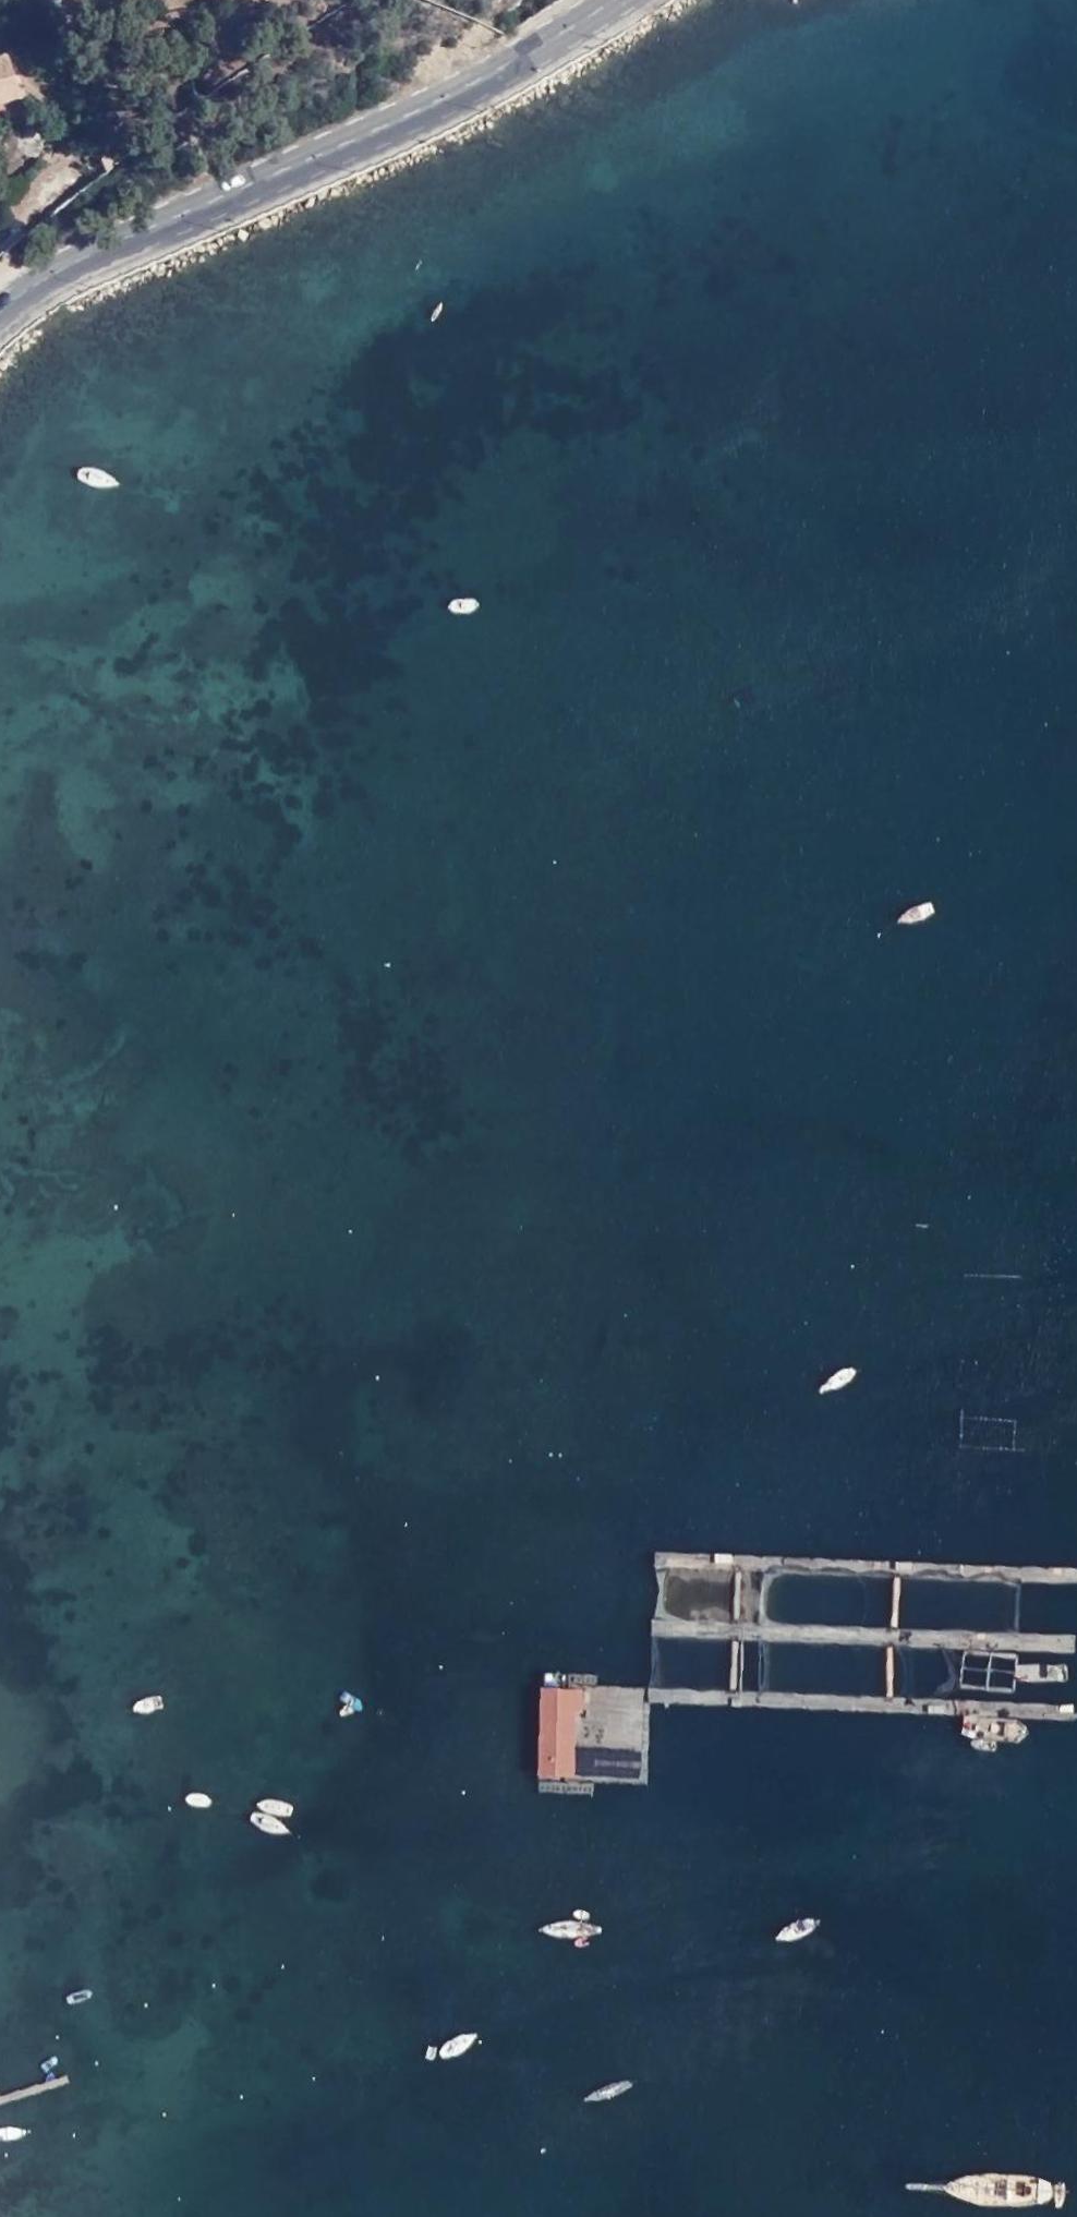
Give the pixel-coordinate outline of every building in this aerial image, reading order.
[(25,86),(10,49),(0,53),(0,95),(25,86)] [(108,136),(96,144),(101,157),(101,158),(109,169),(121,161),(108,136)] [(28,167),(14,140),(0,146),(0,165),(6,178),(28,167)]
